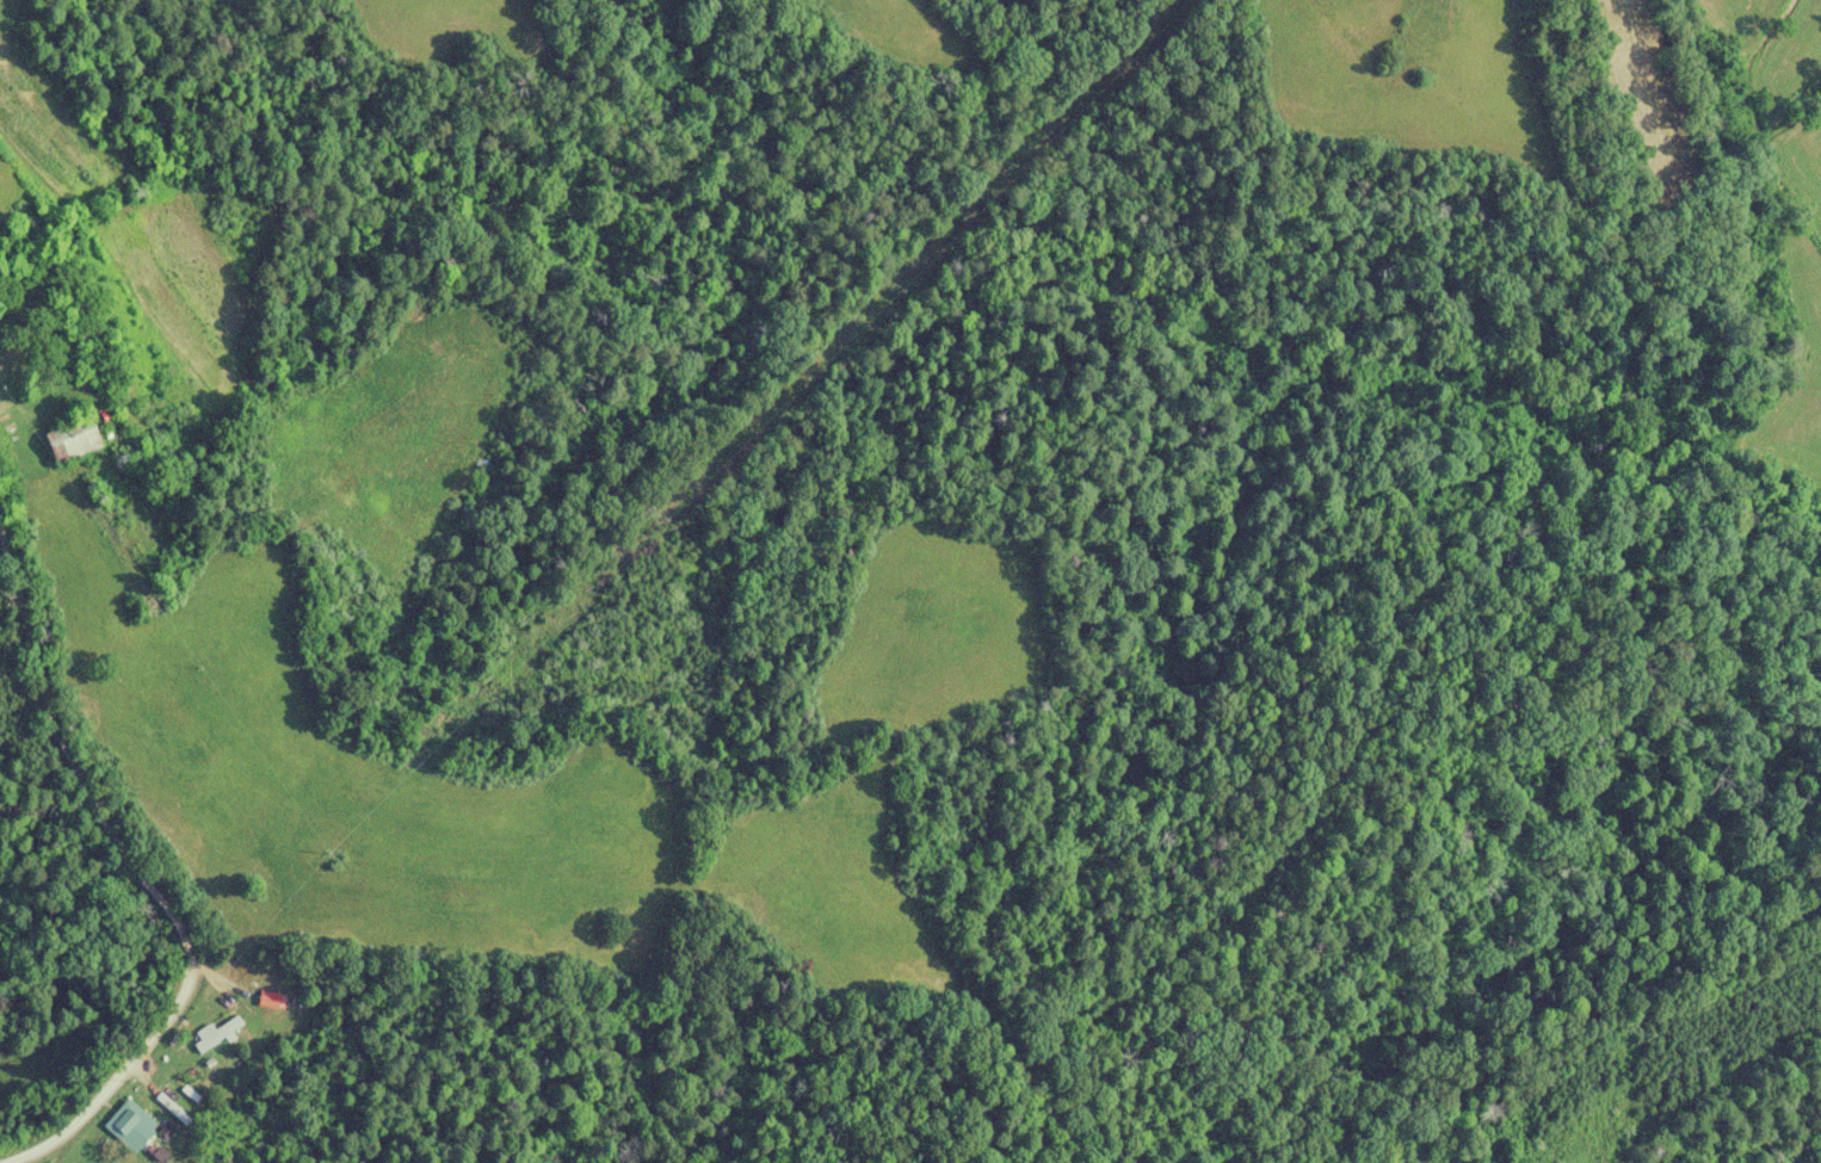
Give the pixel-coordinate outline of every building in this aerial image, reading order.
[(105,446),(93,416),(46,434),(58,464),(105,446)] [(259,1014),(279,1016),(281,992),(262,990),(259,1014)] [(216,1030),(213,1026),(191,1040),(200,1054),(245,1025),(239,1015),(216,1030)] [(183,1120),(201,1097),(187,1087),(169,1110),(183,1120)] [(114,1127),(138,1151),(156,1134),(131,1109),(114,1127)]
